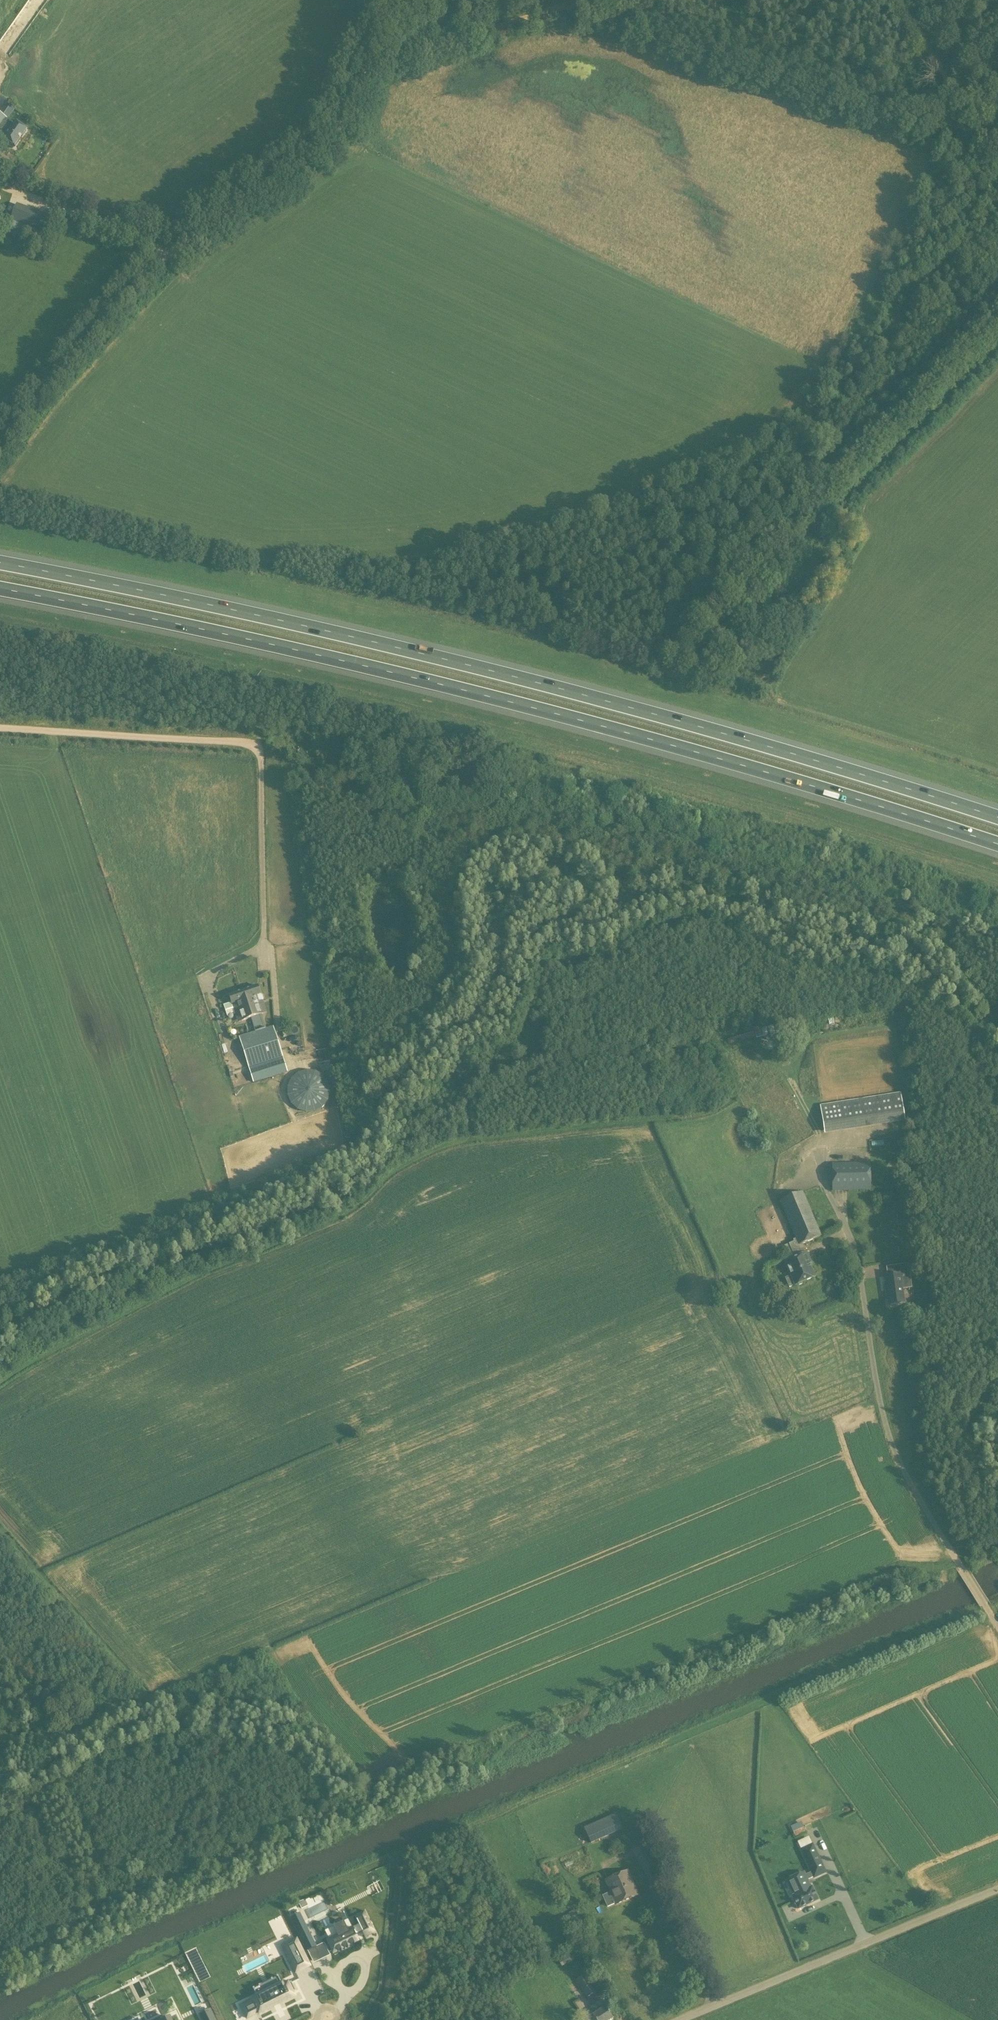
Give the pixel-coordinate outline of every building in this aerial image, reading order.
[(0,130),(7,134),(4,139),(15,147),(26,131),(16,123),(12,128),(5,123),(7,120),(0,115),(0,130)] [(18,207),(12,222),(47,235),(53,220),(18,207)] [(258,986),(242,991),(251,1018),(263,1014),(257,996),(261,995),(258,986)] [(241,1021),(251,1018),(242,991),(229,996),(234,1010),(237,1009),(241,1021)] [(273,1026),(256,1032),(266,1063),(265,1064),(267,1071),(285,1065),(273,1026)] [(265,1064),(266,1063),(256,1032),(239,1037),(249,1069),(252,1068),(254,1075),(267,1071),(265,1064)] [(289,1108),(326,1110),(327,1073),(290,1072),(289,1108)] [(824,1131),(904,1119),(900,1093),(820,1105),(824,1131)] [(832,1164),(832,1191),(853,1190),(870,1190),(870,1163),(832,1164)] [(796,1240),(794,1242),(789,1244),(783,1247),(790,1261),(785,1263),(791,1276),(785,1278),(789,1288),(815,1277),(809,1265),(811,1264),(803,1245),(822,1237),(803,1192),(780,1202),(796,1240)] [(888,1305),(904,1303),(902,1286),(911,1285),(908,1265),(889,1268),(890,1277),(884,1277),(885,1285),(884,1285),(886,1297),(887,1297),(888,1305)] [(584,1828),(591,1843),(622,1829),(616,1813),(584,1828)] [(790,1825),(795,1836),(806,1831),(801,1820),(790,1825)] [(787,1880),(794,1896),(792,1896),(798,1909),(818,1900),(812,1887),(810,1888),(806,1880),(814,1877),(825,1872),(812,1845),(801,1850),(812,1872),(804,1876),(803,1872),(787,1880)] [(605,1881),(616,1905),(638,1895),(628,1871),(605,1881)] [(567,1915),(573,1925),(581,1920),(575,1910),(567,1915)] [(316,1947),(309,1931),(300,1913),(291,1918),(307,1952),(316,1947)] [(355,1919),(359,1927),(352,1931),(348,1923),(334,1930),(338,1938),(327,1943),(333,1955),(358,1943),(355,1938),(363,1934),(365,1939),(374,1935),(364,1915),(355,1919)] [(258,1929),(261,1936),(277,1929),(274,1922),(258,1929)] [(296,1973),(310,1966),(296,1939),(282,1946),(296,1973)] [(556,1958),(562,1967),(579,1956),(573,1946),(556,1958)] [(579,1989),(581,1988),(592,2006),(602,1999),(587,1974),(574,1981),(579,1989)] [(252,2002),(241,2007),(247,2019),(258,2013),(258,2015),(260,2014),(259,2013),(263,2010),(264,2012),(265,2011),(265,2010),(269,2008),(270,2009),(271,2008),(271,2007),(273,2006),(274,2007),(275,2006),(274,2006),(278,2004),(279,2004),(279,2003),(282,2002),(282,2003),(283,2002),(282,1998),(296,1991),(291,1982),(288,1983),(288,1982),(287,1983),(287,1984),(283,1986),(282,1984),(280,1985),(281,1985),(276,1987),(275,1987),(275,1988),(273,1989),(271,1989),(271,1990),(267,1992),(266,1992),(264,1993),(263,1993),(262,1994),(258,1996),(256,1996),(258,1999),(253,2001),(253,2000),(251,2001),(252,2002)] [(591,2007),(595,2014),(592,2015),(596,2019),(611,2019),(613,2019),(606,2007),(602,2000),(591,2007)] [(200,2015),(202,2019),(215,2019),(210,2010),(200,2015)]
